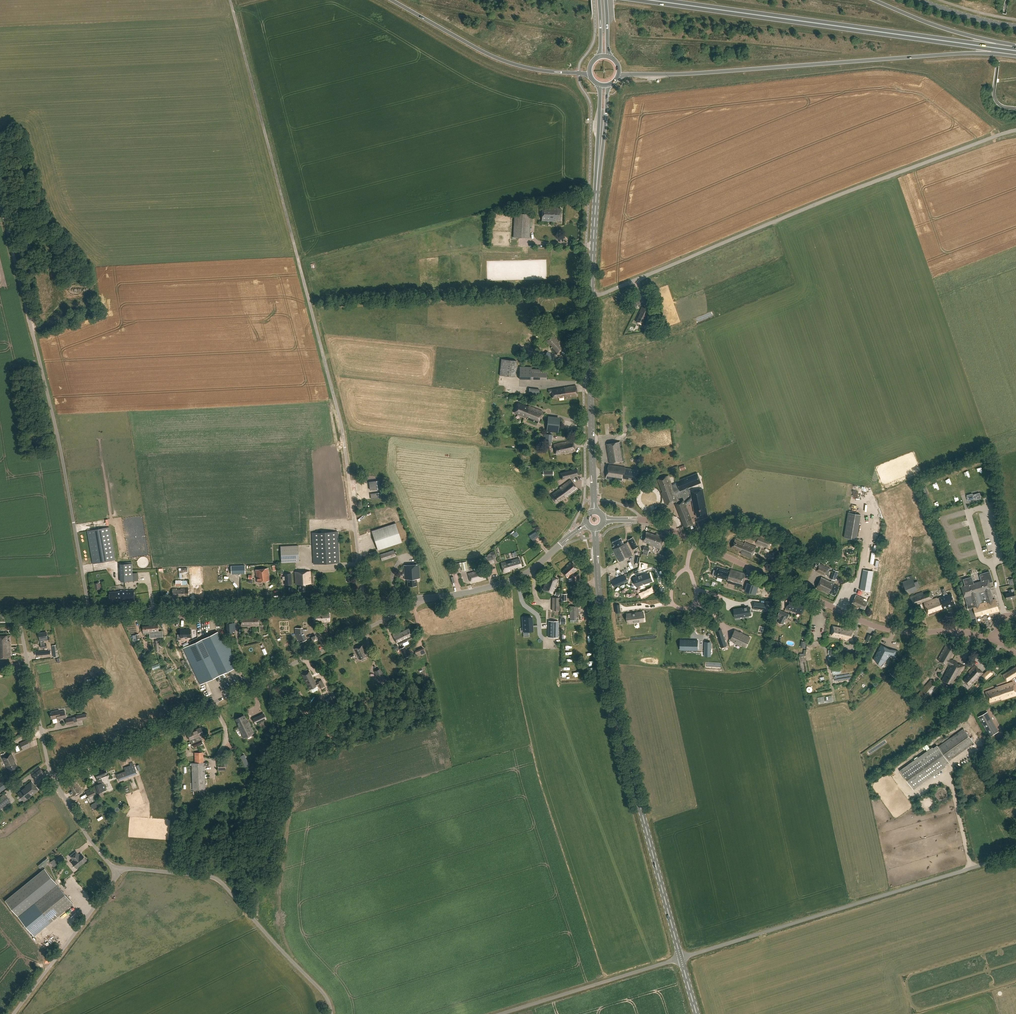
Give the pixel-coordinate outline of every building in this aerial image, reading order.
[(557,207),(542,206),(541,221),(556,222),(556,220),(560,221),(561,209),(557,208),(557,207)] [(531,214),(514,213),(513,237),(530,238),(531,214)] [(653,300),(649,287),(643,289),(647,302),(653,300)] [(639,302),(636,294),(630,296),(633,305),(639,302)] [(651,311),(641,306),(639,312),(640,312),(636,322),(643,326),(651,311)] [(558,342),(552,335),(545,340),(551,347),(550,349),(556,355),(564,347),(559,341),(558,342)] [(533,350),(521,347),(519,352),(532,356),(533,350)] [(554,355),(549,352),(544,358),(549,361),(554,355)] [(516,360),(501,359),(500,375),(515,377),(516,360)] [(532,367),(520,366),(519,379),(546,380),(547,369),(532,368),(532,367)] [(577,397),(576,386),(565,388),(564,388),(548,390),(549,394),(552,393),(553,399),(565,397),(565,398),(577,397)] [(527,406),(518,403),(514,413),(526,418),(525,419),(537,423),(542,411),(528,406),(527,406)] [(559,421),(547,419),(546,432),(558,433),(559,421)] [(575,451),(572,440),(553,445),(556,454),(565,452),(565,453),(575,451)] [(623,461),(620,442),(606,444),(610,463),(623,461)] [(626,467),(608,465),(606,479),(618,481),(618,480),(623,481),(623,479),(636,481),(637,471),(631,470),(631,469),(625,468),(626,467)] [(579,475),(577,469),(560,473),(561,480),(579,475)] [(707,517),(703,491),(691,492),(688,489),(701,484),(697,475),(676,483),(676,484),(671,485),(668,476),(658,480),(663,492),(661,493),(666,505),(674,502),(684,527),(692,524),(686,506),(692,501),(694,514),(696,514),(696,519),(707,517)] [(578,489),(571,480),(560,488),(561,489),(551,497),(557,504),(567,496),(568,497),(578,489)] [(380,489),(379,481),(369,482),(370,490),(380,489)] [(321,501),(325,522),(331,521),(326,500),(321,501)] [(861,514),(848,512),(844,537),(857,539),(861,514)] [(402,543),(396,524),(372,531),(378,551),(402,543)] [(114,560),(109,527),(87,531),(92,564),(114,560)] [(655,534),(647,531),(643,540),(649,542),(649,544),(660,548),(664,536),(656,532),(655,534)] [(339,562),(338,532),(312,533),(314,563),(339,562)] [(638,547),(633,537),(628,540),(632,550),(638,547)] [(771,542),(757,537),(755,542),(769,548),(771,542)] [(624,544),(621,538),(613,542),(615,546),(614,549),(620,561),(633,555),(626,542),(624,544)] [(745,544),(735,540),(732,547),(742,552),(741,553),(752,558),(757,547),(746,542),(745,544)] [(299,562),(298,545),(281,546),(281,562),(299,562)] [(396,556),(394,550),(380,555),(382,561),(396,556)] [(421,559),(417,550),(412,552),(416,562),(421,559)] [(494,562),(492,556),(483,558),(485,565),(494,562)] [(522,566),(520,559),(509,562),(509,561),(501,563),(504,573),(510,571),(510,569),(522,566)] [(573,564),(572,562),(566,567),(566,568),(562,571),(566,577),(573,572),(577,569),(575,566),(574,567),(572,565),(573,564)] [(133,581),(132,563),(119,564),(120,581),(133,581)] [(831,568),(819,563),(815,571),(827,576),(831,568)] [(419,579),(419,564),(405,565),(405,579),(408,579),(408,586),(416,585),(416,579),(419,579)] [(245,565),(231,565),(231,574),(245,573),(245,565)] [(269,581),(267,568),(255,570),(257,583),(269,581)] [(729,572),(717,568),(716,573),(714,572),(713,575),(727,580),(727,582),(741,586),(745,574),(730,569),(729,572)] [(794,572),(788,569),(784,577),(790,580),(794,572)] [(873,571),(863,570),(860,590),(870,591),(873,571)] [(311,584),(310,571),(295,572),(296,584),(299,584),(299,591),(308,591),(308,584),(311,584)] [(838,574),(833,571),(830,578),(832,579),(831,581),(821,576),(815,588),(825,593),(830,592),(835,595),(839,587),(833,584),(838,574)] [(981,616),(980,614),(989,611),(990,613),(999,611),(995,600),(993,600),(993,598),(990,588),(991,588),(989,583),(989,580),(992,579),(990,571),(981,574),(980,575),(982,581),(973,584),(972,578),(971,577),(964,579),(966,586),(962,587),(965,597),(966,597),(968,606),(969,610),(972,619),(981,616)] [(481,578),(480,572),(473,574),(473,572),(468,574),(470,581),(481,578)] [(285,580),(285,585),(292,584),(291,573),(284,574),(284,576),(282,576),(283,580),(285,580)] [(647,573),(634,578),(637,586),(646,583),(645,580),(649,579),(647,573)] [(570,581),(571,585),(580,584),(579,574),(571,574),(572,577),(573,581),(570,581)] [(559,579),(547,575),(544,583),(545,584),(543,589),(552,593),(554,587),(555,588),(559,579)] [(625,576),(612,582),(614,587),(628,581),(625,576)] [(914,582),(913,578),(903,582),(908,594),(917,590),(916,588),(920,586),(918,581),(914,582)] [(759,586),(747,582),(744,591),(756,595),(759,586)] [(578,586),(570,586),(570,596),(578,596),(578,586)] [(1009,590),(1009,593),(1006,594),(1007,599),(1015,597),(1015,592),(1014,592),(1013,589),(1009,590)] [(134,603),(133,590),(121,591),(121,592),(109,592),(109,600),(121,600),(121,601),(124,604),(134,603)] [(932,598),(930,592),(923,594),(922,592),(910,596),(913,605),(932,598)] [(956,604),(952,594),(937,599),(937,598),(924,603),(929,616),(942,611),(942,609),(956,604)] [(863,598),(855,595),(851,605),(857,608),(860,607),(864,609),(868,602),(862,600),(863,598)] [(548,606),(548,637),(559,637),(559,597),(554,597),(554,606),(548,606)] [(798,601),(790,597),(785,607),(793,611),(801,614),(805,606),(797,602),(798,601)] [(578,620),(578,606),(570,606),(570,620),(578,620)] [(749,607),(738,609),(739,617),(750,615),(749,607)] [(789,614),(780,610),(778,614),(778,615),(777,617),(778,619),(779,619),(778,622),(783,625),(785,618),(787,619),(789,614)] [(318,614),(318,612),(314,612),(314,622),(329,622),(329,614),(318,614)] [(643,612),(627,614),(628,623),(644,621),(643,612)] [(246,617),(246,616),(241,617),(241,625),(249,625),(249,626),(258,626),(258,617),(246,617)] [(531,616),(522,617),(523,631),(532,630),(531,616)] [(235,631),(235,623),(227,623),(227,631),(235,631)] [(151,632),(150,625),(142,625),(143,634),(151,633),(151,632)] [(844,629),(833,626),(831,635),(842,637),(842,638),(851,640),(854,629),(845,627),(844,629)] [(305,640),(301,633),(301,628),(295,628),(295,634),(296,635),(300,643),(305,640)] [(413,637),(408,628),(400,633),(399,631),(392,634),(397,645),(406,640),(413,637)] [(191,637),(191,629),(180,629),(180,634),(177,634),(178,640),(181,639),(181,637),(191,637)] [(721,629),(716,631),(722,649),(727,647),(721,629)] [(735,630),(731,640),(746,647),(750,637),(735,630)] [(236,667),(218,631),(184,648),(201,684),(236,667)] [(8,635),(0,635),(0,658),(11,657),(10,642),(8,640),(8,635)] [(777,637),(773,636),(771,646),(780,648),(781,643),(775,642),(777,637)] [(683,641),(683,648),(698,649),(698,641),(698,640),(694,640),(692,640),(683,639),(683,641)] [(881,644),(873,659),(879,665),(889,656),(896,657),(897,650),(889,649),(881,644)] [(955,648),(947,644),(938,659),(946,664),(947,663),(950,665),(947,671),(948,671),(943,681),(951,685),(956,677),(958,678),(965,666),(953,659),(953,660),(949,658),(955,648)] [(365,652),(362,645),(354,649),(360,660),(369,656),(367,652),(365,652)] [(409,655),(405,646),(399,649),(403,655),(399,658),(402,663),(406,661),(404,658),(409,655)] [(425,653),(423,647),(415,651),(417,656),(425,653)] [(983,672),(975,665),(969,672),(970,673),(963,679),(970,685),(976,679),(977,679),(983,672)] [(1003,674),(1007,681),(1015,675),(1015,666),(1003,674)] [(899,670),(896,667),(890,673),(893,676),(899,670)] [(385,679),(380,668),(374,671),(380,682),(385,679)] [(993,673),(989,669),(982,675),(986,680),(993,673)] [(313,677),(309,671),(302,674),(306,683),(307,683),(310,689),(317,685),(318,684),(320,688),(325,686),(322,679),(317,682),(317,683),(316,683),(313,677)] [(939,686),(931,679),(918,694),(925,701),(939,686)] [(1013,682),(996,687),(996,688),(986,691),(989,701),(1001,697),(1002,699),(1015,695),(1015,692),(1013,682)] [(59,711),(59,710),(51,711),(51,713),(50,713),(52,719),(57,718),(58,719),(66,717),(64,710),(59,711)] [(971,716),(967,710),(951,722),(956,728),(971,716)] [(998,732),(987,712),(978,717),(989,737),(998,732)] [(259,715),(253,718),(256,724),(262,721),(266,719),(263,714),(259,715)] [(244,715),(236,720),(239,726),(238,727),(243,737),(247,736),(250,734),(253,733),(248,722),(247,722),(244,715)] [(201,727),(192,730),(198,744),(203,742),(201,739),(200,736),(204,735),(201,727)] [(198,744),(192,730),(192,729),(186,731),(190,740),(191,740),(192,742),(193,746),(198,744)] [(975,743),(964,729),(939,747),(949,761),(975,743)] [(30,746),(27,739),(20,743),(23,749),(30,746)] [(949,763),(937,745),(933,749),(932,747),(900,771),(914,790),(946,767),(945,766),(949,763)] [(203,763),(203,752),(194,753),(195,763),(192,763),(192,790),(205,790),(205,763),(203,763)] [(15,760),(12,753),(3,758),(7,768),(8,767),(10,771),(18,767),(14,760),(15,760)] [(129,764),(131,769),(116,774),(118,780),(137,773),(133,762),(129,764)] [(44,773),(39,766),(31,773),(36,779),(44,773)] [(108,775),(105,767),(93,772),(98,784),(95,785),(98,793),(106,790),(102,777),(108,775)] [(105,783),(107,790),(105,791),(106,794),(111,792),(110,789),(114,788),(111,781),(117,779),(115,776),(108,778),(109,781),(105,783)] [(82,791),(75,779),(68,783),(72,790),(73,793),(74,795),(82,791)] [(26,787),(18,793),(24,801),(38,790),(36,787),(34,785),(34,784),(32,782),(25,787),(26,787)] [(98,799),(93,787),(86,791),(89,797),(87,798),(89,803),(98,799)] [(0,797),(0,809),(0,810),(11,801),(5,794),(0,797)] [(80,855),(76,851),(70,855),(74,859),(71,861),(77,868),(87,859),(82,854),(80,855)] [(50,863),(54,868),(59,863),(55,859),(50,863)] [(45,868),(6,900),(35,935),(74,903),(45,868)]
